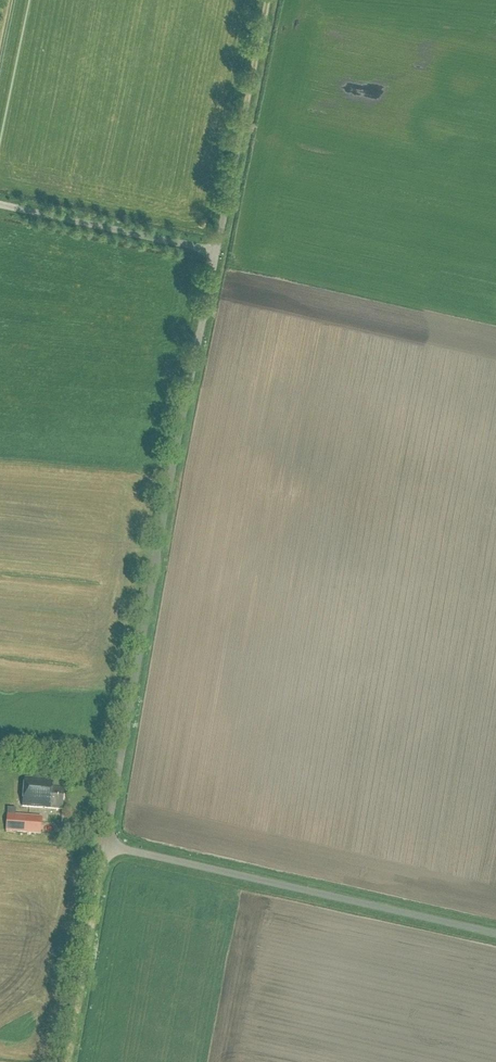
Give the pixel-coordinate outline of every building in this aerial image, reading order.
[(64,811),(66,789),(53,789),(54,782),(25,779),(23,808),(64,811)] [(16,811),(8,811),(6,834),(41,836),(42,819),(16,817),(16,816),(16,811)]
